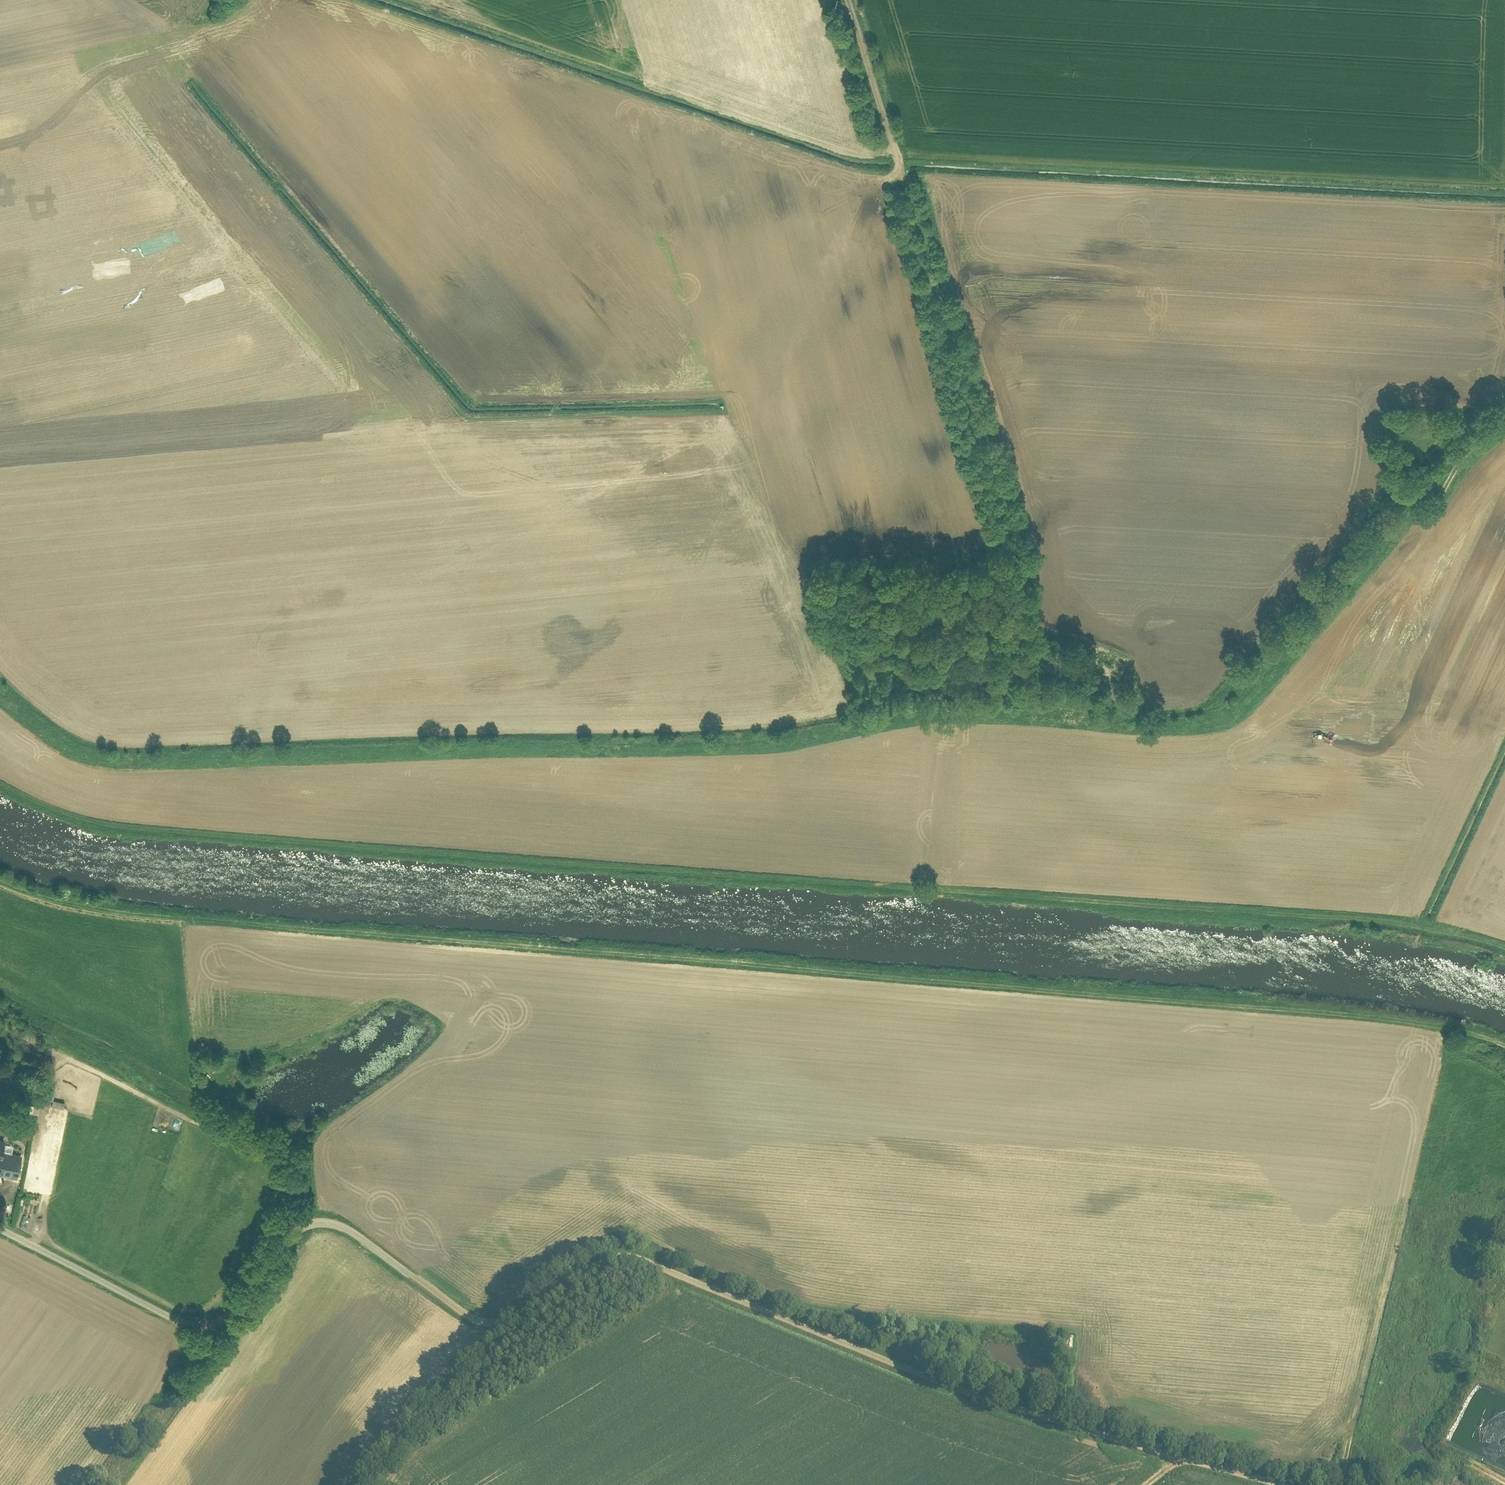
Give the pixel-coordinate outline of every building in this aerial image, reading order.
[(25,1158),(7,1154),(10,1141),(0,1139),(0,1167),(22,1172),(25,1158)]
